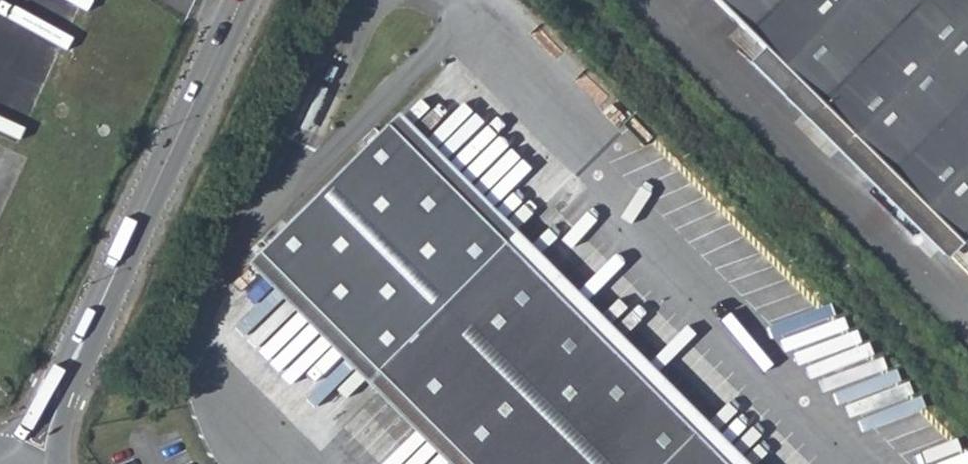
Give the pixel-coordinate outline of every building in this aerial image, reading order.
[(763,54),(961,249),(967,242),(967,0),(708,0),(763,54)] [(945,265),(961,249),(763,54),(747,69),(945,265)] [(378,136),(251,268),(453,463),(717,463),(378,136)]
